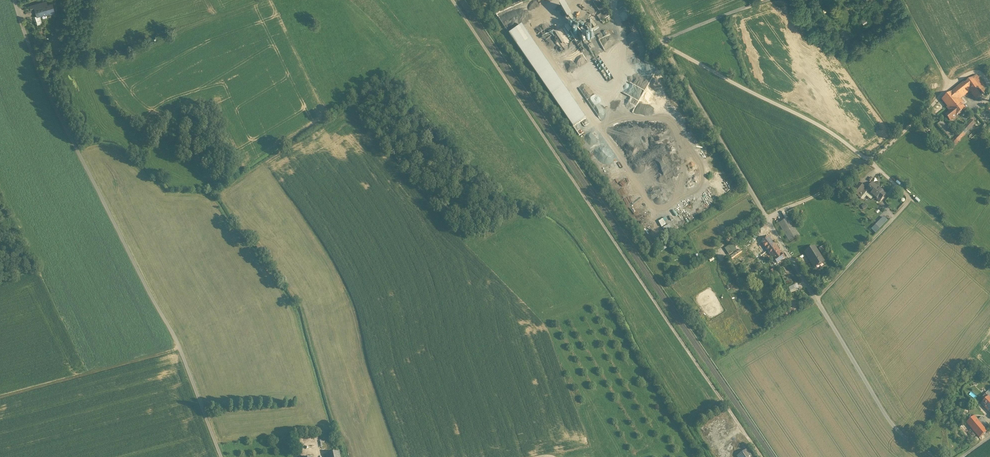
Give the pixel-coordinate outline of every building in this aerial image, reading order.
[(37,24),(42,23),(40,16),(41,16),(40,15),(49,12),(50,14),(55,12),(52,3),(47,4),(46,1),(30,6),(31,9),(35,8),(37,15),(35,16),(37,24)] [(610,16),(600,2),(596,5),(603,14),(598,17),(601,22),(610,16)] [(621,21),(628,19),(625,6),(618,7),(621,21)] [(570,14),(565,7),(561,9),(566,17),(570,14)] [(573,25),(569,28),(567,25),(558,32),(569,48),(595,30),(585,14),(571,22),(573,25)] [(586,119),(522,26),(509,34),(573,127),(586,119)] [(605,33),(563,61),(566,64),(607,36),(605,33)] [(594,59),(598,68),(604,66),(600,57),(594,59)] [(964,82),(942,100),(948,107),(947,107),(951,111),(946,115),(950,121),(965,109),(961,104),(964,102),(961,99),(970,91),(976,100),(988,91),(976,75),(964,83),(964,82)] [(971,119),(948,145),(952,148),(975,123),(971,119)] [(954,134),(942,120),(937,124),(949,138),(954,134)] [(860,183),(853,192),(856,195),(863,186),(860,183)] [(886,194),(873,183),(868,190),(867,191),(880,202),(886,194)] [(715,193),(718,197),(730,189),(727,185),(715,193)] [(863,186),(856,195),(861,199),(867,191),(868,190),(863,186)] [(788,219),(779,224),(790,241),(799,236),(788,219)] [(782,254),(769,236),(761,242),(774,260),(782,254)] [(725,248),(730,254),(735,250),(731,244),(725,248)] [(825,245),(819,248),(823,255),(829,251),(825,245)] [(758,258),(762,255),(756,247),(752,251),(758,258)] [(815,247),(805,253),(810,260),(810,261),(810,260),(814,266),(818,263),(819,264),(824,261),(819,254),(815,247)] [(732,258),(741,251),(740,249),(730,256),(732,258)] [(782,254),(774,260),(777,264),(785,258),(782,254)] [(986,393),(981,398),(984,401),(981,404),(989,413),(989,397),(986,393)] [(982,426),(974,416),(966,423),(979,438),(987,432),(982,426)]
